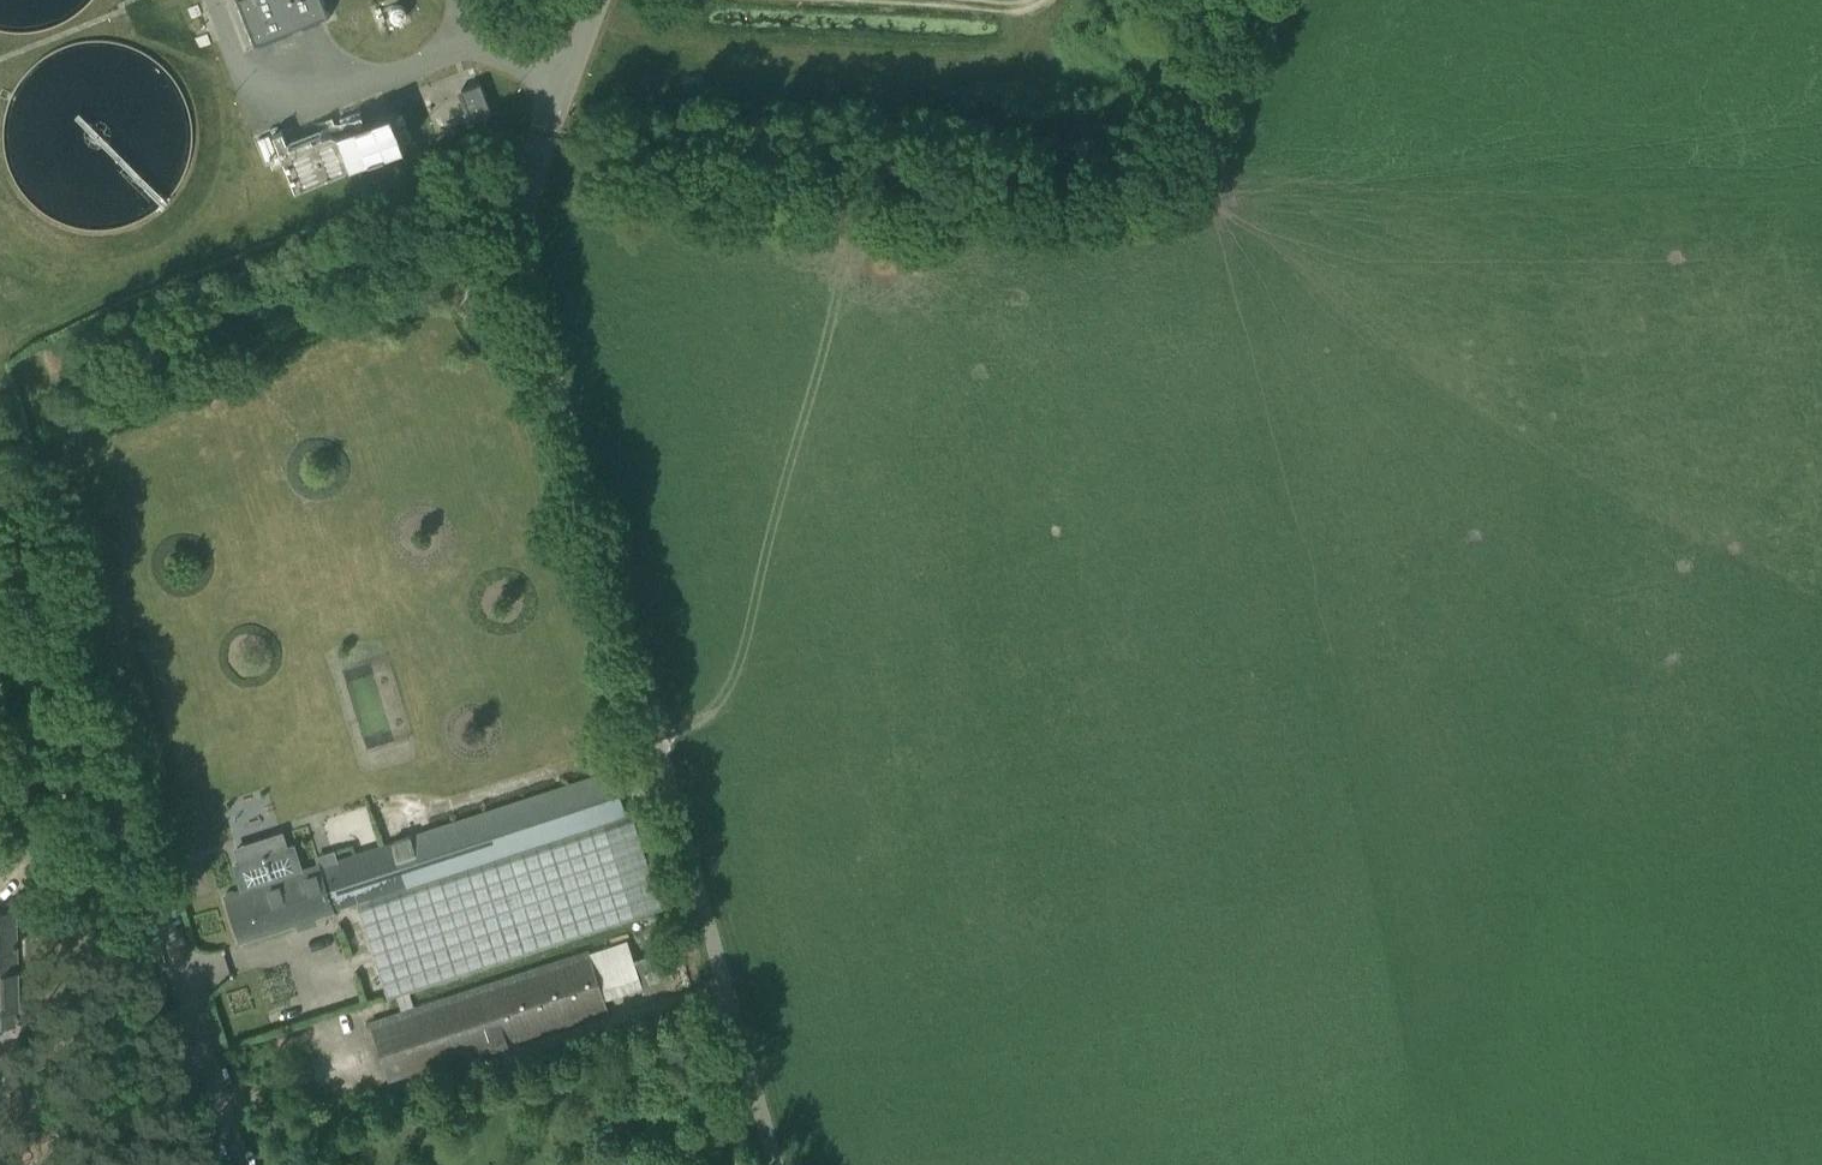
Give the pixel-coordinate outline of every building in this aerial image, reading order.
[(255,44),(327,14),(321,0),(237,0),(255,44)] [(458,91),(470,120),(491,112),(480,82),(458,91)] [(286,169),(294,189),(345,170),(347,162),(349,162),(350,165),(405,144),(402,138),(410,134),(403,114),(391,119),(388,110),(322,136),(319,127),(287,140),(282,129),(254,140),(269,176),(286,169)] [(357,901),(626,813),(612,770),(300,871),(292,846),(267,854),(266,853),(260,855),(260,856),(235,865),(243,890),(233,893),(232,890),(225,892),(226,895),(225,895),(239,939),(357,901)] [(626,813),(357,901),(387,996),(662,906),(631,811),(626,813)] [(15,910),(0,911),(0,1013),(18,1012),(15,910)] [(602,995),(641,983),(626,941),(588,953),(587,951),(370,1023),(388,1080),(606,1009),(602,995)]
